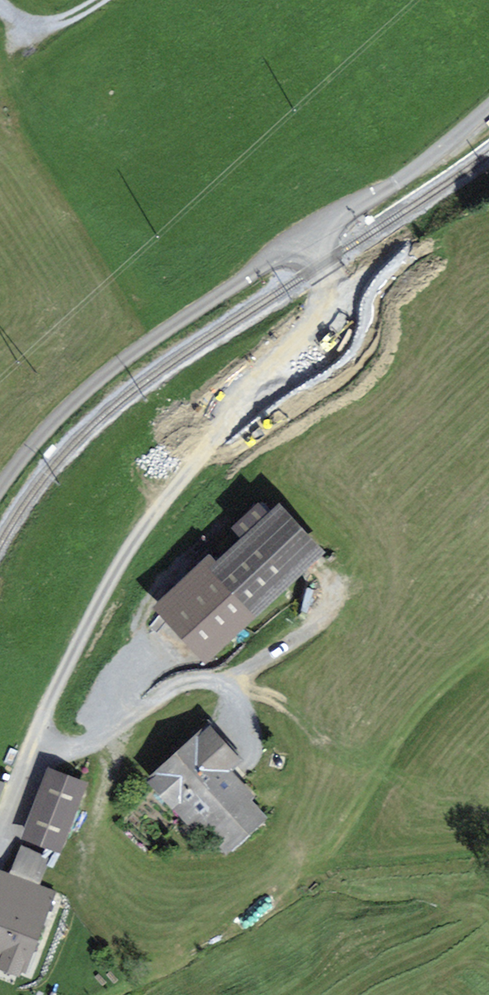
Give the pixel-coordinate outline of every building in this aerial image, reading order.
[(273,507),(263,515),(255,506),(231,529),(239,538),(217,558),(211,552),(160,599),(208,650),(314,552),(273,507)] [(236,771),(208,741),(157,787),(194,827),(198,822),(221,847),(254,818),(241,804),(245,801),(226,780),(236,771)] [(65,846),(87,787),(54,773),(30,833),(65,846)] [(12,884),(9,883),(0,907),(0,952),(2,952),(0,956),(0,957),(18,963),(20,959),(24,960),(47,897),(35,893),(43,872),(20,863),(12,884)]
